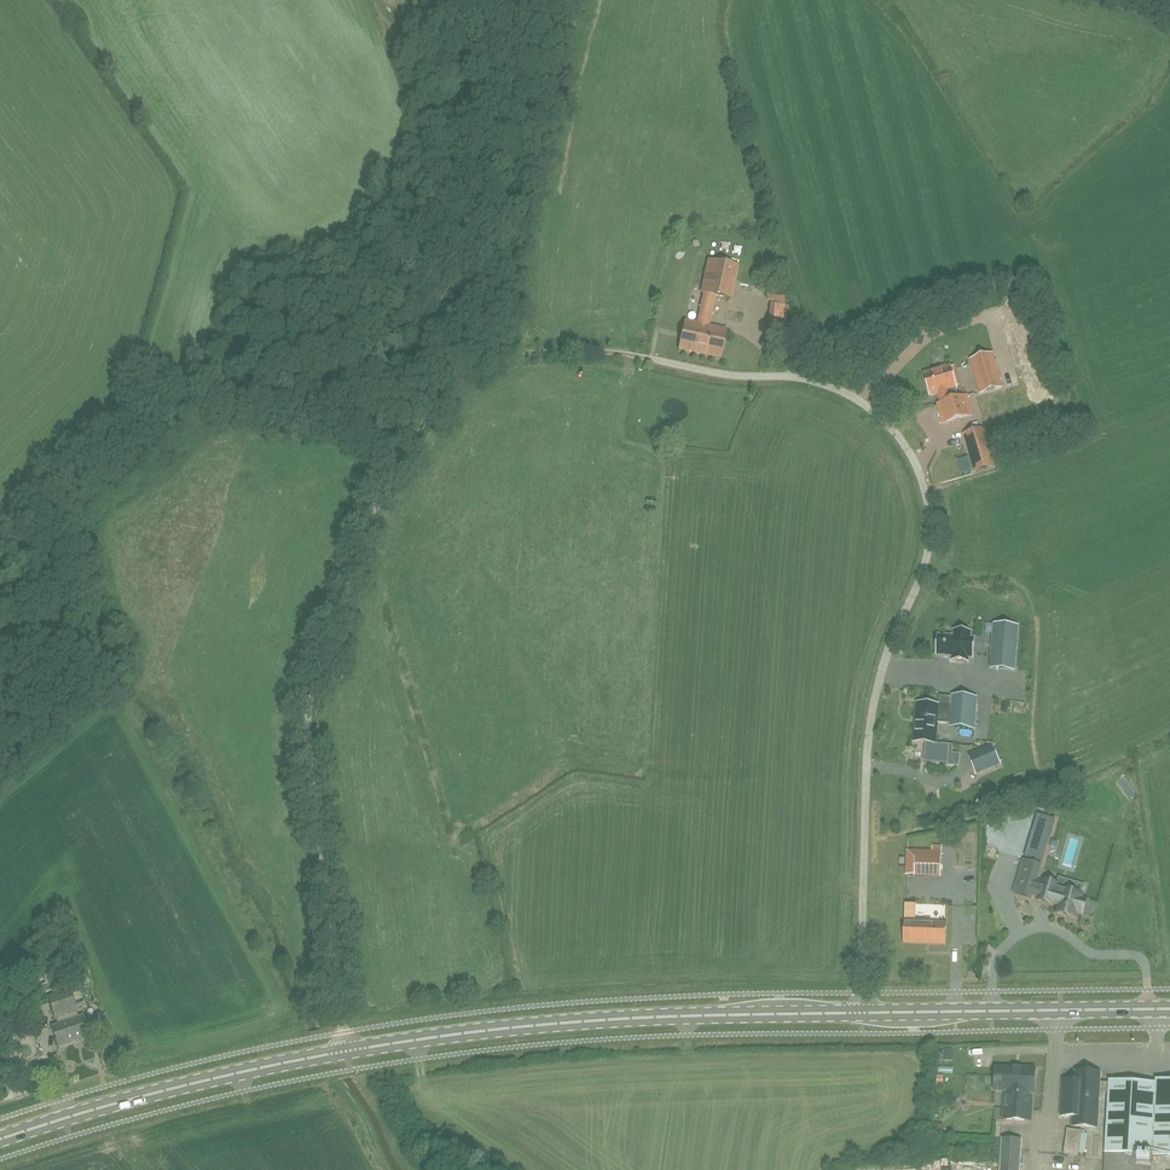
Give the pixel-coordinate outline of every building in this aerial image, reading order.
[(702,293),(705,294),(698,325),(686,322),(680,350),(721,358),(727,331),(709,327),(715,296),(728,299),(732,280),(735,281),(738,267),(709,261),(702,293)] [(769,336),(786,338),(788,306),(771,305),(769,336)] [(980,393),(1001,387),(992,354),(971,360),(980,393)] [(937,393),(940,404),(942,403),(959,398),(954,381),(957,380),(954,369),(951,370),(950,367),(946,368),(946,366),(937,369),(938,370),(924,374),(930,395),(937,393)] [(1042,395),(1052,392),(1050,385),(1040,387),(1042,395)] [(959,398),(942,403),(940,404),(938,404),(943,423),(972,415),(966,396),(959,398)] [(964,435),(971,457),(990,451),(983,429),(964,435)] [(994,624),(994,634),(991,668),(1014,670),(1017,627),(994,624)] [(973,658),(973,651),(974,638),(971,638),(971,632),(954,631),(953,636),(938,635),(937,655),(952,656),(951,660),(969,662),(969,658),(973,658)] [(918,703),(916,724),(927,725),(927,719),(938,720),(937,723),(949,724),(949,727),(974,729),(977,698),(952,695),(951,707),(939,706),(939,705),(918,703)] [(936,744),(937,723),(938,720),(927,719),(927,725),(916,724),(915,742),(926,743),(924,763),(933,763),(933,764),(935,764),(935,763),(948,765),(950,746),(950,745),(936,744)] [(999,764),(992,746),(969,756),(977,773),(999,764)] [(1037,814),(1024,857),(1042,862),(1055,819),(1037,814)] [(941,876),(942,852),(907,851),(906,875),(941,876)] [(1064,890),(1068,880),(1059,877),(1056,884),(1044,880),(1043,883),(1037,881),(1041,866),(1023,860),(1013,893),(1032,898),(1032,896),(1038,898),(1038,900),(1052,904),(1059,906),(1057,913),(1076,919),(1078,912),(1082,913),(1086,900),(1082,898),(1082,896),(1064,890)] [(905,922),(904,942),(945,944),(946,924),(905,922)] [(91,978),(79,982),(81,988),(93,985),(91,978)] [(79,1018),(74,1004),(70,990),(48,997),(55,1018),(60,1017),(63,1023),(52,1027),(59,1046),(89,1036),(83,1016),(79,1018)] [(12,1024),(14,1014),(0,1010),(0,1022),(12,1024)] [(1034,1094),(1035,1071),(1021,1070),(1021,1072),(996,1070),(994,1092),(1004,1092),(1003,1120),(1031,1121),(1032,1094),(1034,1094)] [(1105,1092),(1105,1083),(1100,1082),(1100,1073),(1076,1071),(1076,1081),(1064,1080),(1062,1116),(1074,1117),(1073,1126),(1097,1128),(1099,1092),(1105,1092)] [(1105,1092),(1109,1093),(1105,1169),(1151,1169),(1152,1157),(1169,1158),(1169,1081),(1156,1081),(1156,1084),(1110,1082),(1110,1083),(1105,1083),(1105,1092)] [(1082,1131),(1067,1129),(1063,1155),(1079,1156),(1082,1131)] [(1022,1139),(1001,1138),(1000,1169),(1020,1169),(1022,1139)]
